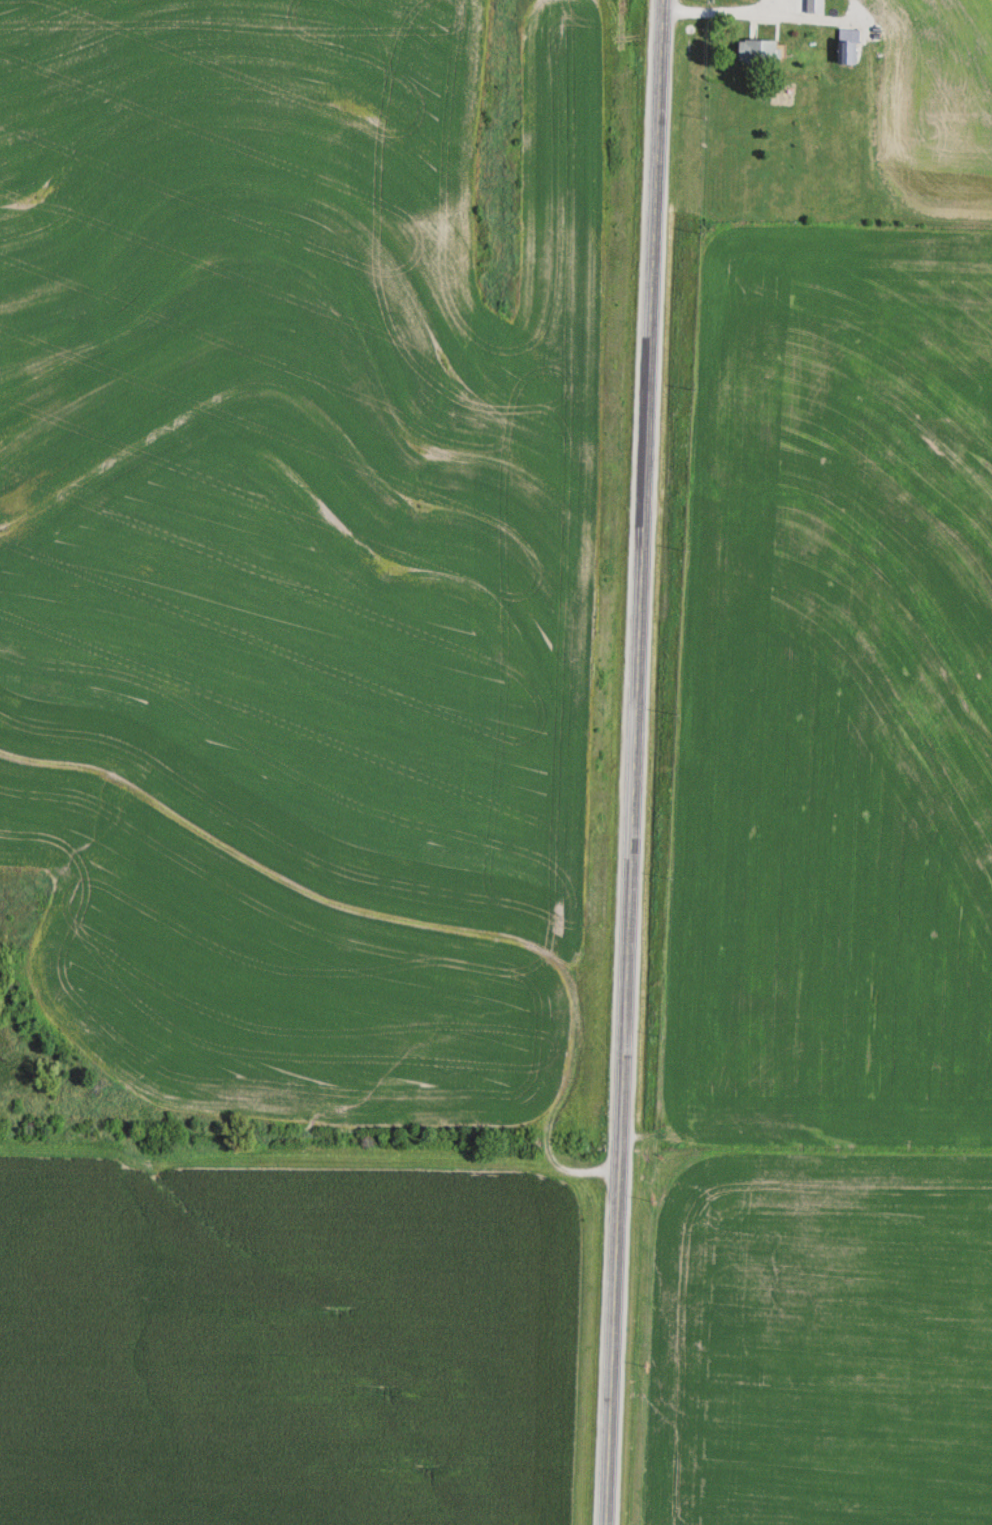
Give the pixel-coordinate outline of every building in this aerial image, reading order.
[(781,41),(742,41),(742,63),(781,63),(781,41)] [(842,65),(861,65),(861,42),(842,42),(842,65)]
